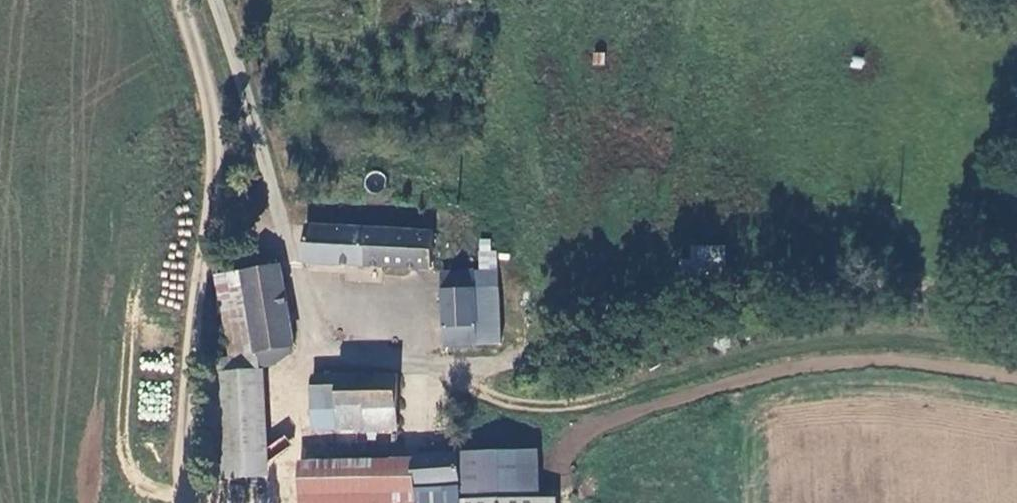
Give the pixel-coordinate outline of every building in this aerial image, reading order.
[(428,272),(431,233),(306,223),(303,262),(428,272)] [(272,273),(265,239),(239,245),(249,293),(263,360),(265,360),(276,359),(290,352),(293,343),(288,272),(272,273)] [(446,348),(480,345),(476,297),(473,268),(439,271),(446,348)] [(263,360),(249,293),(221,300),(234,361),(218,362),(218,485),(268,485),(265,360),(263,360)] [(480,345),(502,343),(497,295),(476,297),(480,345)] [(402,430),(404,379),(334,377),(333,389),(311,388),(309,426),(402,430)] [(416,485),(464,483),(463,456),(415,457),(415,462),(416,485)] [(416,485),(415,462),(301,466),(302,502),(416,502),(416,485)]
